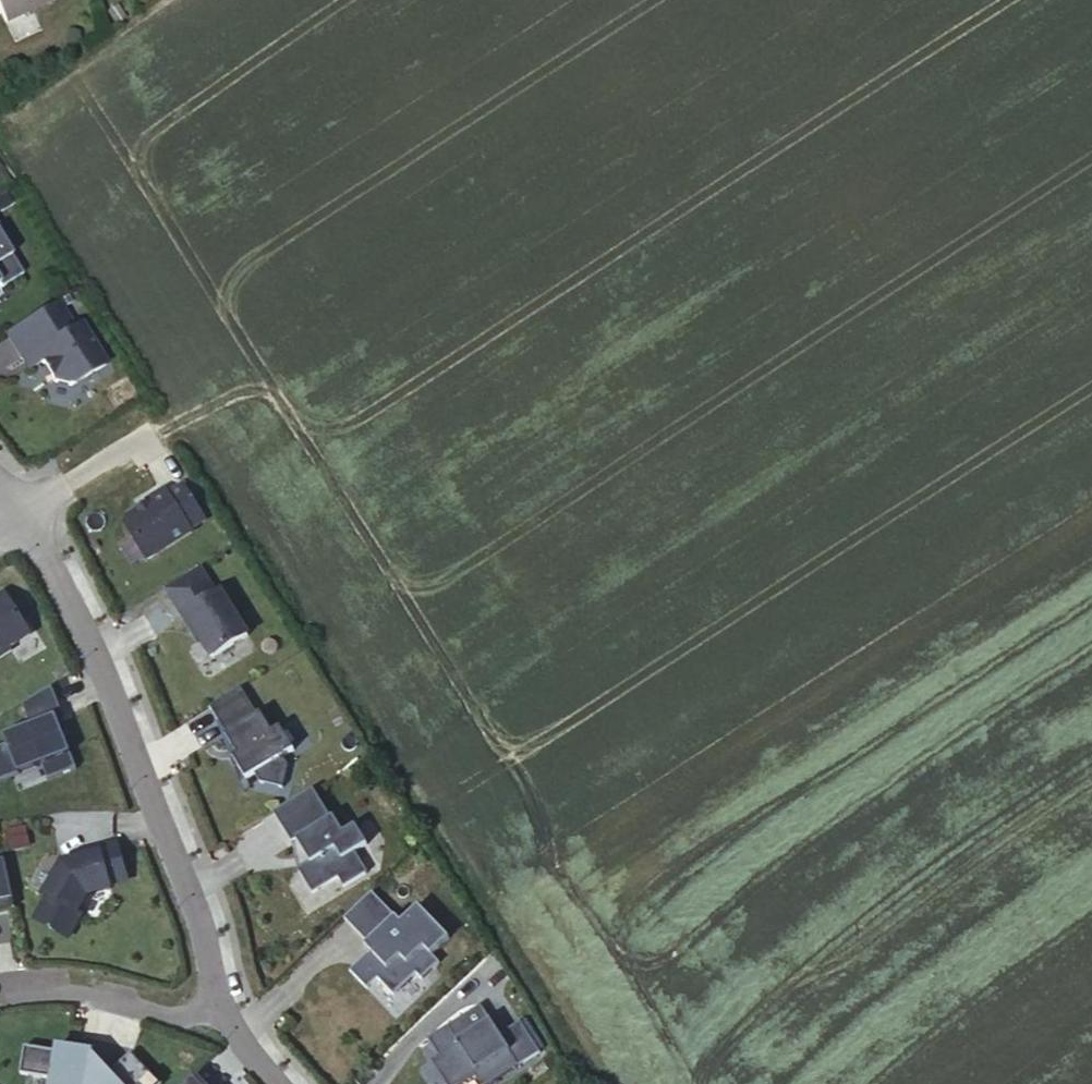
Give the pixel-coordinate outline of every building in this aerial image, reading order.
[(6,25),(57,0),(0,0),(0,11),(6,25)] [(1,288),(22,274),(0,238),(0,287),(1,288)] [(74,329),(57,302),(6,333),(23,361),(24,360),(29,368),(28,368),(28,369),(42,361),(54,382),(71,386),(106,364),(81,324),(74,329)] [(214,514),(193,479),(178,489),(174,483),(157,494),(159,497),(159,499),(150,505),(149,504),(128,517),(126,525),(148,559),(201,526),(200,523),(214,514)] [(248,635),(221,591),(216,595),(199,567),(166,587),(183,616),(185,614),(211,658),(248,635)] [(4,593),(0,595),(0,658),(11,651),(9,647),(30,634),(4,593)] [(185,614),(183,616),(200,643),(202,642),(185,614)] [(22,705),(31,725),(56,716),(57,717),(60,725),(66,723),(52,687),(22,705)] [(241,688),(210,707),(219,722),(227,734),(225,735),(237,754),(232,757),(246,780),(255,774),(260,783),(283,788),(288,766),(283,757),(294,750),(280,728),(273,733),(261,713),(258,715),(241,688)] [(3,736),(7,745),(0,748),(0,782),(20,774),(37,767),(42,766),(48,780),(77,769),(64,735),(60,725),(57,717),(56,716),(31,725),(3,736)] [(227,734),(219,722),(217,723),(219,729),(220,733),(222,736),(223,740),(224,744),(225,748),(226,751),(228,754),(230,760),(232,765),(235,773),(238,779),(240,784),(246,780),(232,757),(237,754),(225,735),(227,734)] [(313,790),(274,815),(292,844),(297,841),(310,863),(298,871),(313,894),(338,878),(344,887),(368,872),(355,852),(367,844),(356,826),(344,833),(333,817),(331,819),(313,790)] [(292,844),(274,815),(262,822),(289,846),(292,844)] [(297,841),(292,844),(292,849),(293,853),(294,858),(295,861),(296,866),(298,871),(310,863),(297,841)] [(127,880),(117,843),(86,852),(87,856),(74,859),(63,863),(44,895),(48,897),(36,919),(68,937),(82,914),(78,912),(88,895),(111,888),(110,885),(127,880)] [(15,908),(5,860),(0,861),(0,911),(15,908)] [(432,954),(449,938),(418,905),(401,922),(372,891),(344,918),(373,949),(350,971),(367,989),(378,979),(394,995),(416,974),(422,979),(440,962),(432,954)] [(427,1039),(438,1056),(433,1059),(449,1083),(458,1083),(476,1073),(483,1083),(491,1083),(540,1053),(520,1022),(499,1035),(481,1005),(427,1039)] [(131,1052),(111,1071),(107,1067),(102,1071),(94,1063),(97,1050),(82,1047),(81,1052),(59,1047),(28,1041),(22,1068),(54,1075),(52,1083),(161,1083),(131,1052)] [(81,1052),(82,1047),(60,1042),(59,1047),(81,1052)] [(446,1083),(449,1083),(433,1059),(431,1060),(446,1083)] [(475,1077),(479,1083),(483,1083),(476,1073),(458,1083),(464,1083),(475,1077)]
